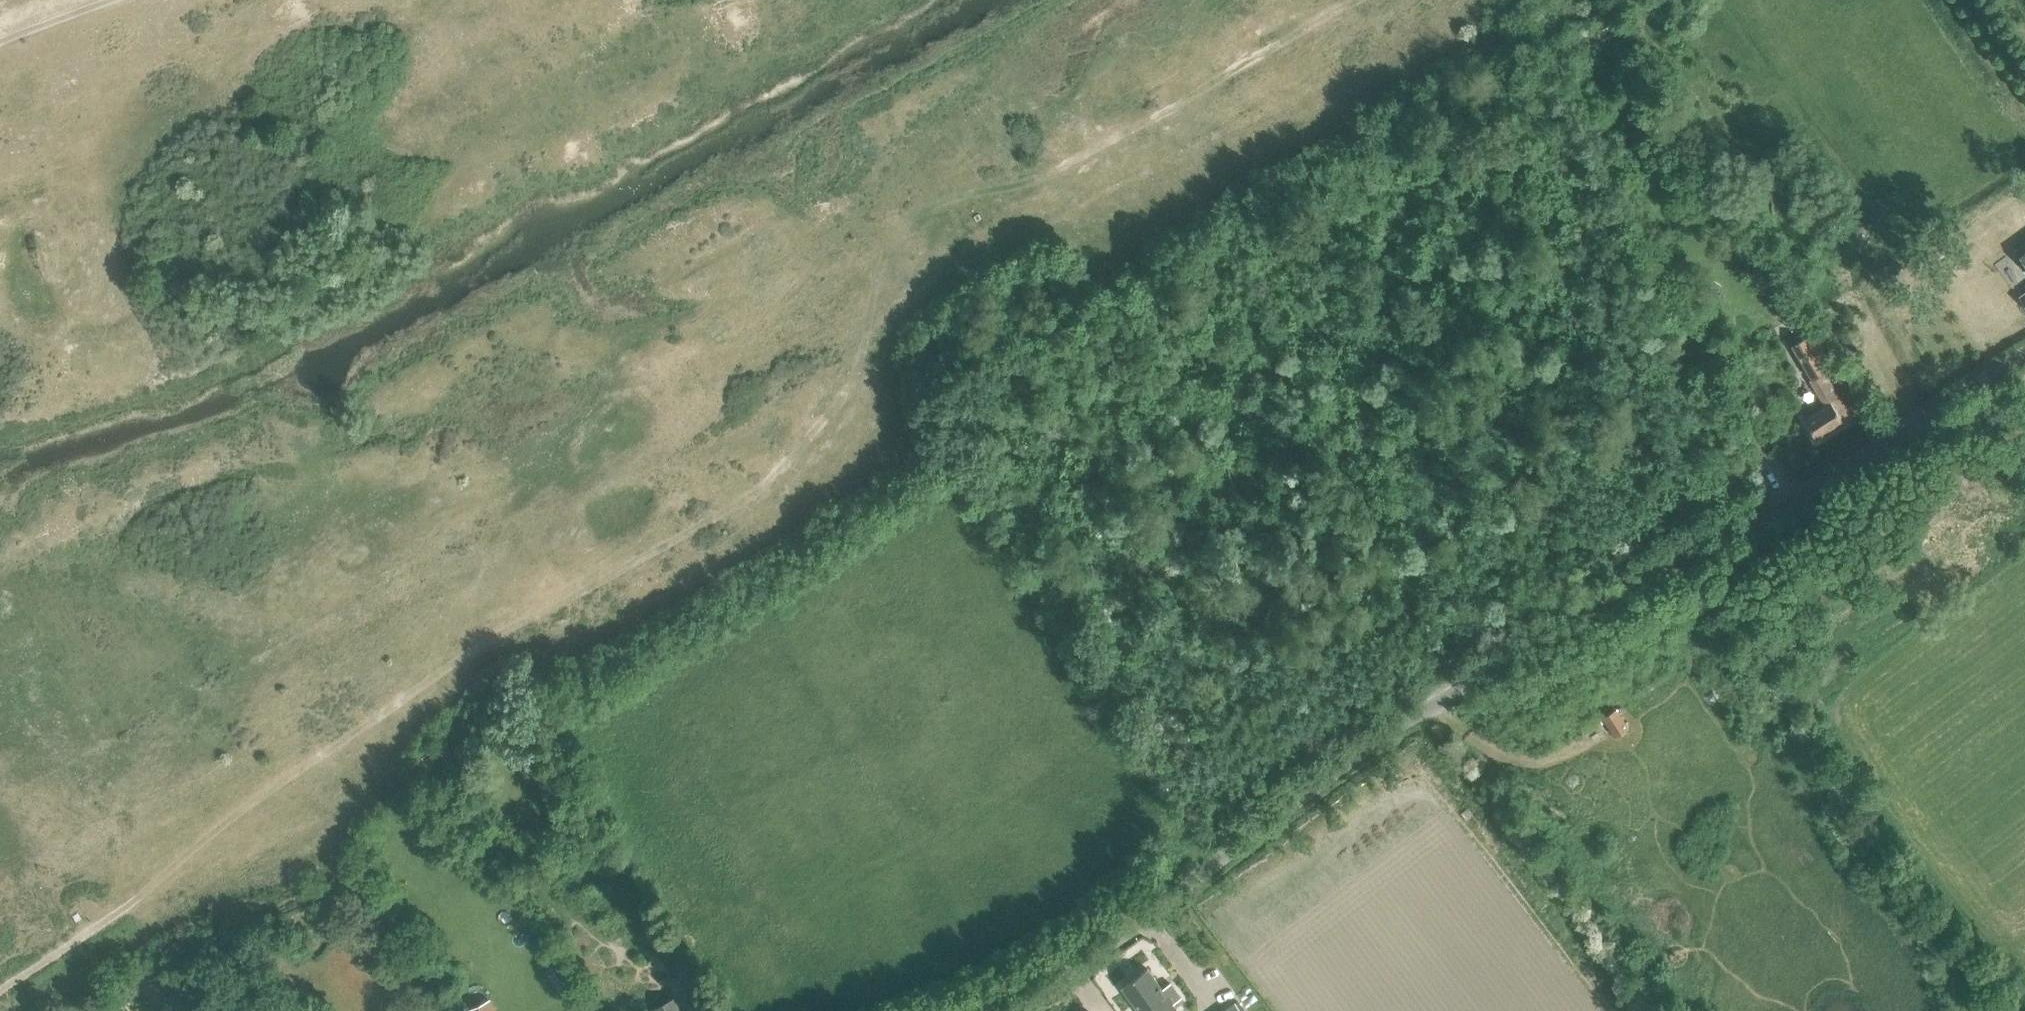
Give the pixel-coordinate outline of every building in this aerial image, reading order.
[(1806,337),(1792,345),(1812,379),(1811,380),(1821,398),(1826,406),(1804,420),(1816,440),(1851,418),(1852,417),(1851,416),(1835,389),(1825,372),(1826,371),(1834,366),(1814,331),(1806,337)] [(1616,709),(1602,717),(1615,736),(1628,727),(1616,709)] [(1173,1003),(1182,997),(1171,982),(1162,989),(1147,968),(1121,987),(1139,1010),(1173,1010),(1177,1008),(1173,1003)] [(658,1010),(681,1010),(674,998),(656,1007),(658,1010)] [(468,1010),(469,1010),(496,1010),(490,999),(468,1010)] [(1222,1010),(1242,1010),(1235,1002),(1222,1010)]
